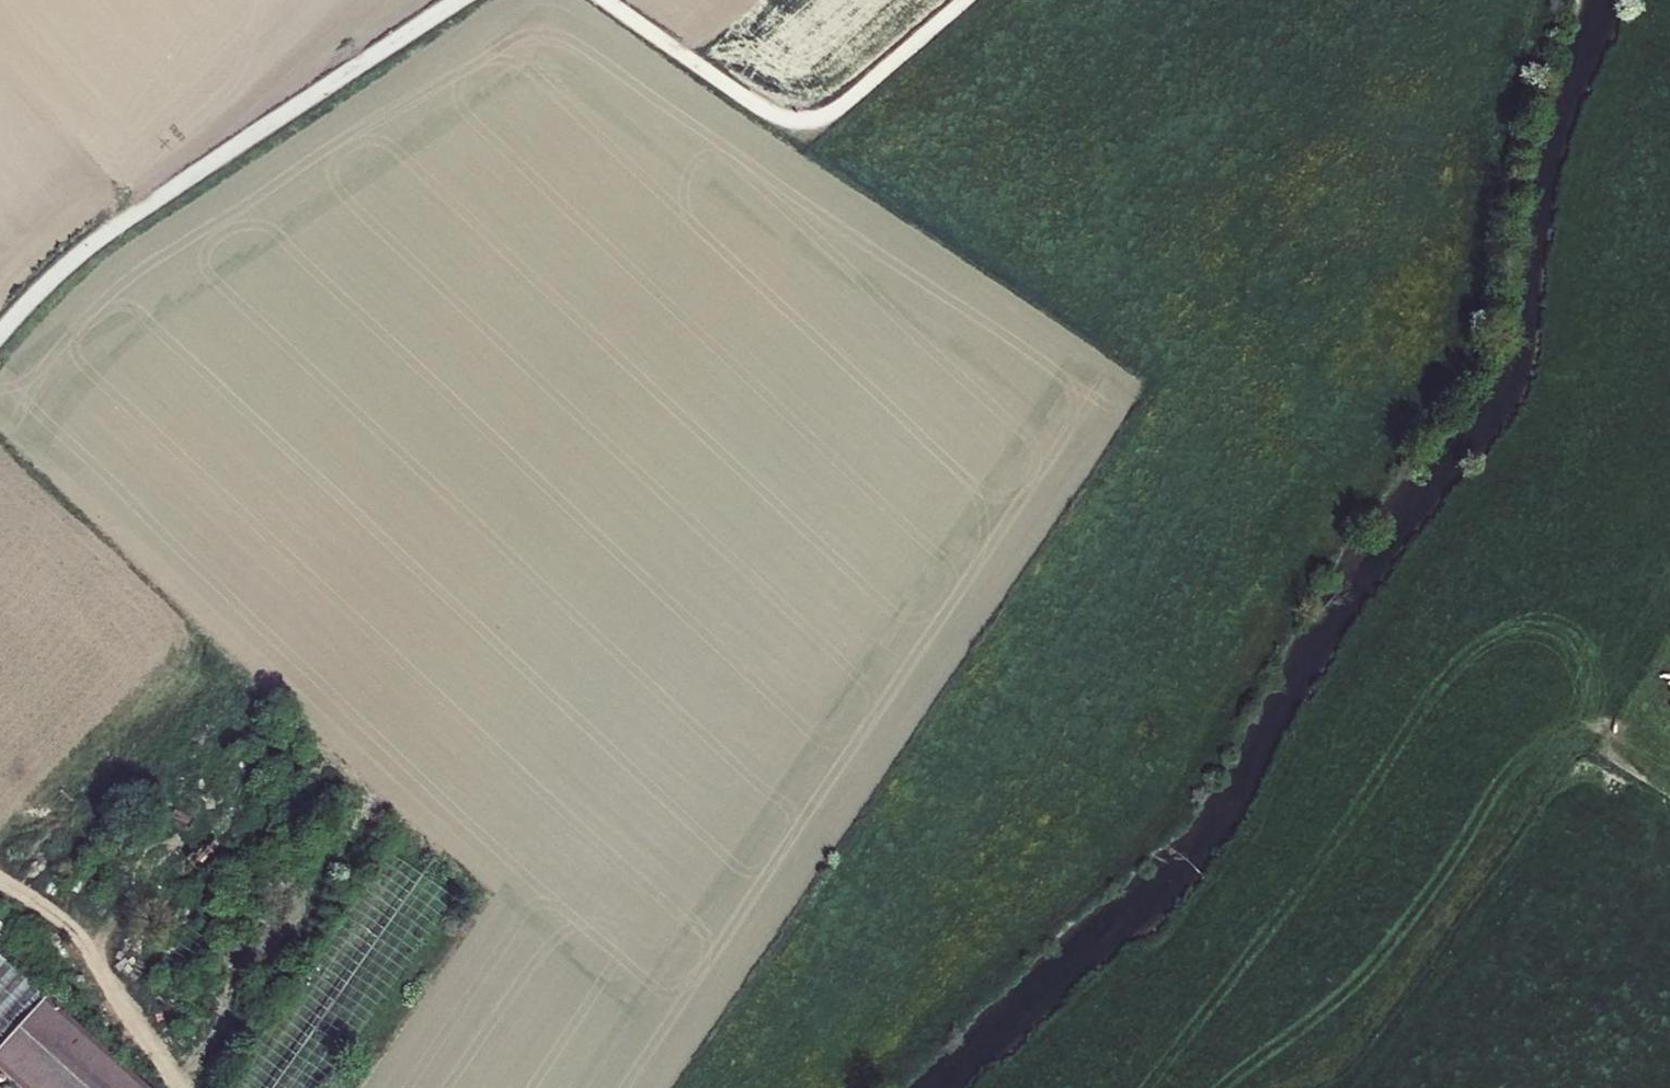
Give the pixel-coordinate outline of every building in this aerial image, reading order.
[(379,847),(211,1087),(268,1087),(417,874),(379,847)] [(417,874),(268,1087),(323,1087),(454,900),(417,874)] [(0,967),(0,1076),(14,1087),(133,1087),(0,967)]
